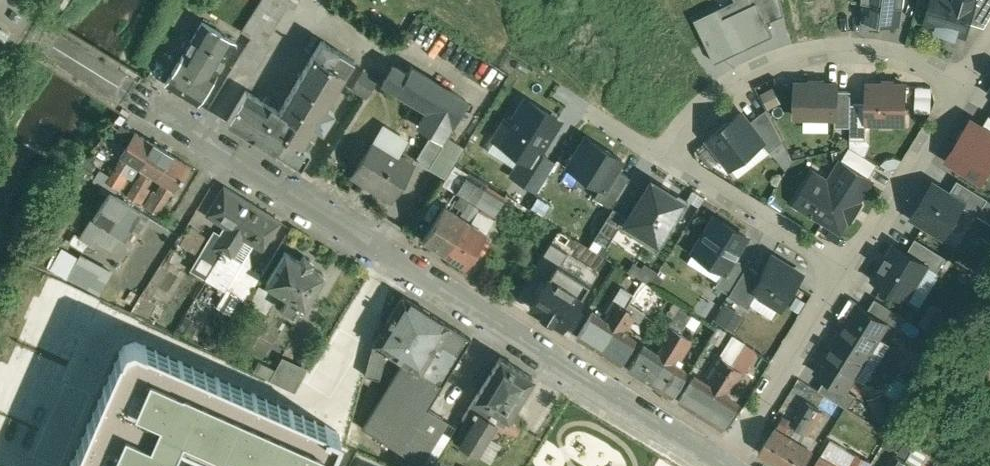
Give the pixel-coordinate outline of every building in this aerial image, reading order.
[(237,63),(253,73),(270,46),(264,43),(288,4),(294,7),(299,0),(261,0),(242,30),(242,31),(253,37),(248,44),(237,63)] [(752,3),(758,1),(768,22),(785,13),(782,0),(751,0),(752,3)] [(863,19),(901,24),(904,0),(865,0),(863,19)] [(926,21),(939,25),(938,29),(956,34),(957,31),(966,33),(970,22),(976,0),(933,0),(926,21)] [(970,22),(985,26),(989,18),(989,0),(980,0),(979,1),(978,0),(976,0),(970,22)] [(719,7),(694,18),(715,62),(774,35),(768,22),(758,1),(752,3),(724,17),(719,7)] [(203,21),(166,83),(199,103),(236,41),(203,21)] [(242,30),(232,24),(228,31),(238,37),(241,40),(248,44),(253,37),(242,31),(242,30)] [(322,40),(280,111),(247,90),(228,121),(302,167),(311,151),(309,150),(314,141),(307,137),(314,125),(323,131),(335,112),(326,106),(354,60),(322,40)] [(467,100),(412,67),(408,73),(394,65),(383,83),(428,109),(419,124),(433,132),(443,138),(467,100)] [(364,70),(352,89),(369,99),(380,80),(364,70)] [(838,82),(797,82),(797,116),(836,116),(837,116),(838,89),(838,82)] [(867,103),(867,120),(907,121),(908,84),(867,84),(867,103)] [(773,87),(761,92),(769,108),(781,102),(773,87)] [(851,90),(838,89),(837,116),(836,116),(836,125),(851,125),(851,103),(851,90)] [(561,119),(523,95),(508,119),(503,116),(489,139),(519,157),(532,166),(540,154),(561,119)] [(867,103),(851,103),(851,125),(850,138),(867,138),(867,120),(867,103)] [(784,140),(766,108),(749,121),(765,140),(763,142),(770,150),(784,140)] [(742,112),(709,138),(731,167),(763,142),(765,140),(749,121),(742,112)] [(948,158),(982,179),(989,167),(989,130),(983,126),(972,119),(948,158)] [(153,143),(136,132),(121,156),(132,163),(139,167),(154,142),(154,141),(153,143)] [(433,132),(416,159),(430,168),(446,141),(443,138),(433,132)] [(583,134),(564,165),(600,187),(606,190),(618,170),(625,159),(583,134)] [(396,157),(375,144),(376,142),(374,141),(353,175),(366,183),(367,181),(391,196),(390,198),(392,198),(413,164),(397,155),(396,157)] [(172,152),(154,142),(139,167),(153,176),(156,178),(172,152)] [(851,145),(842,160),(869,177),(878,162),(851,145)] [(189,165),(172,154),(172,153),(172,152),(156,178),(163,182),(173,188),(174,189),(189,165)] [(553,162),(540,154),(532,166),(519,157),(508,175),(534,191),(553,162)] [(122,157),(107,181),(120,189),(128,175),(126,173),(132,163),(122,157)] [(814,171),(795,201),(841,229),(848,218),(851,220),(862,203),(859,201),(872,179),(869,177),(842,160),(829,180),(814,171)] [(143,170),(128,194),(141,202),(150,187),(147,186),(153,176),(143,170)] [(630,176),(618,170),(606,190),(600,187),(595,195),(612,206),(630,176)] [(445,205),(423,239),(444,252),(486,185),(468,173),(455,193),(468,201),(460,215),(445,205)] [(620,222),(658,245),(687,199),(649,175),(625,214),(620,222)] [(958,179),(950,192),(965,201),(962,204),(978,214),(989,197),(958,179)] [(163,182),(157,192),(154,191),(146,205),(158,212),(173,188),(163,182)] [(950,192),(933,182),(913,216),(944,235),(962,204),(965,201),(950,192)] [(486,185),(444,252),(465,265),(486,231),(471,221),(479,208),(492,216),(505,196),(486,185)] [(252,204),(225,186),(208,214),(227,225),(209,255),(218,261),(252,204)] [(111,191),(82,236),(94,243),(98,237),(111,245),(119,233),(124,237),(130,227),(138,232),(144,222),(137,217),(141,210),(111,191)] [(281,221),(253,203),(252,204),(218,261),(208,277),(223,287),(239,260),(233,257),(245,238),(264,249),(281,221)] [(620,222),(625,214),(611,206),(593,237),(606,245),(620,222)] [(745,238),(716,219),(696,250),(725,269),(735,254),(745,238)] [(206,235),(191,226),(180,243),(196,252),(206,235)] [(916,236),(908,250),(928,263),(927,264),(937,270),(947,255),(916,236)] [(115,269),(64,243),(51,267),(103,293),(115,269)] [(556,262),(558,263),(565,252),(550,243),(531,272),(544,280),(556,262)] [(908,250),(895,243),(874,277),(907,297),(927,264),(928,263),(908,250)] [(301,260),(286,250),(267,280),(289,294),(282,305),(293,312),(300,301),(305,304),(324,274),(310,265),(313,260),(304,255),(301,260)] [(757,290),(783,307),(806,272),(775,252),(762,272),(752,287),(757,290)] [(729,290),(748,262),(735,254),(725,269),(716,282),(729,290)] [(261,274),(242,262),(231,281),(250,293),(261,274)] [(544,280),(528,306),(561,326),(589,282),(558,263),(556,262),(544,280)] [(752,287),(762,272),(748,262),(729,290),(748,303),(757,290),(752,287)] [(156,280),(139,270),(130,286),(146,296),(156,280)] [(258,288),(251,301),(268,310),(275,297),(258,288)] [(469,336),(402,295),(373,342),(364,373),(379,378),(392,356),(402,362),(362,426),(421,462),(447,419),(426,406),(469,336)] [(606,319),(593,310),(578,335),(591,343),(590,343),(598,348),(627,302),(616,295),(607,310),(611,312),(606,319)] [(907,315),(876,296),(869,309),(888,321),(888,322),(899,329),(907,315)] [(716,317),(721,304),(710,299),(705,313),(716,317)] [(627,302),(598,348),(606,353),(607,353),(620,361),(635,337),(621,328),(625,322),(629,324),(638,308),(627,302)] [(682,303),(669,324),(680,330),(680,331),(693,309),(682,303)] [(869,309),(859,303),(839,336),(868,354),(888,322),(888,321),(869,309)] [(643,342),(628,367),(641,375),(649,380),(680,331),(680,330),(669,324),(658,342),(661,344),(657,351),(643,342)] [(686,369),(672,360),(676,354),(679,356),(691,337),(680,331),(649,380),(657,385),(670,393),(686,369)] [(868,354),(839,336),(818,369),(827,375),(847,387),(848,387),(868,354)] [(143,344),(144,343),(136,340),(123,344),(121,349),(122,349),(70,465),(343,465),(327,459),(339,432),(338,429),(327,425),(327,426),(326,425),(325,426),(143,344)] [(501,356),(475,397),(493,408),(499,412),(496,416),(503,420),(506,415),(508,417),(533,376),(531,374),(531,375),(524,371),(525,370),(522,369),(522,370),(511,363),(512,362),(510,361),(509,362),(503,358),(503,357),(501,356)] [(694,374),(679,399),(692,407),(700,412),(731,363),(720,356),(709,374),(712,377),(708,383),(694,374)] [(307,370),(281,358),(275,369),(270,378),(270,379),(295,391),(307,370)] [(275,369),(258,360),(253,370),(270,378),(275,369)] [(731,363),(700,412),(708,417),(721,425),(737,401),(723,392),(727,385),(731,388),(742,370),(731,363)] [(847,387),(827,375),(820,388),(850,407),(859,393),(848,387),(847,387)] [(493,408),(475,397),(462,417),(466,419),(454,439),(476,452),(495,421),(487,416),(493,408)] [(789,433),(777,425),(761,451),(773,458),(780,462),(816,404),(808,400),(796,418),(798,419),(789,433)] [(780,462),(787,465),(803,465),(814,447),(801,440),(810,426),(813,428),(824,409),(816,404),(780,462)] [(815,465),(840,465),(841,464),(831,458),(836,449),(828,444),(815,465)] [(906,459),(897,453),(890,465),(902,465),(906,459)]
